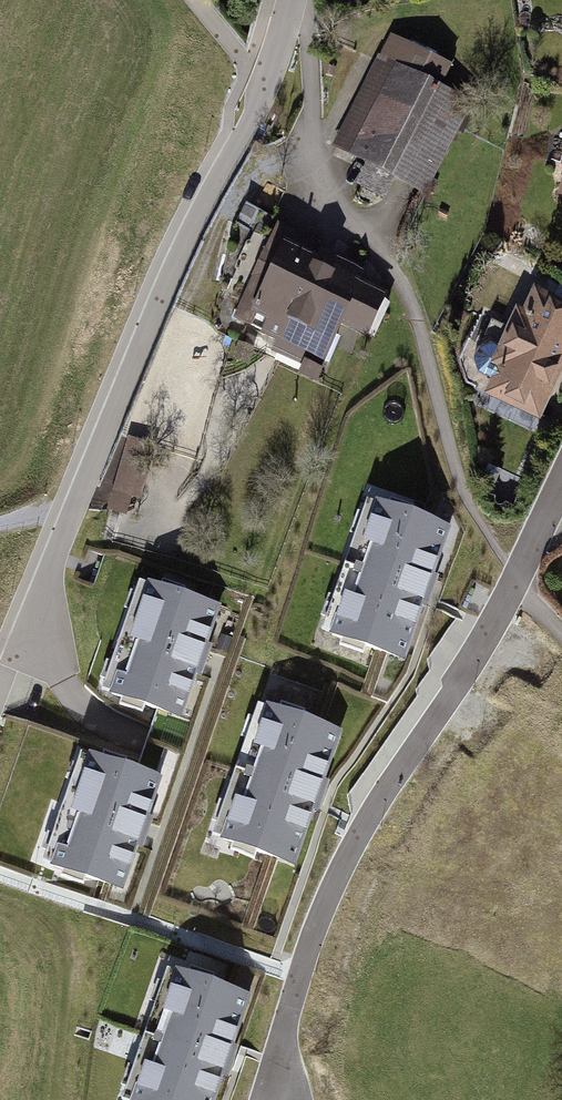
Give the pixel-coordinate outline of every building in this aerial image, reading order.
[(365,89),(337,145),(372,163),(361,185),(385,197),(396,175),(421,187),(452,124),(462,130),(473,109),(392,69),(378,96),(365,89)] [(255,234),(234,281),(237,283),(233,293),(245,299),(236,318),(254,326),(261,311),(274,317),(267,332),(279,338),(274,348),(316,368),(321,357),(322,357),(339,321),(373,336),(388,304),(354,288),(357,281),(302,255),(309,240),(279,226),(272,241),(255,234)] [(494,394),(538,414),(561,362),(561,306),(542,296),(534,298),(526,317),(519,313),(504,344),(502,343),(500,348),(490,343),(478,347),(472,359),(477,372),(498,383),(494,394)] [(250,349),(240,346),(236,358),(247,361),(250,349)] [(448,529),(377,504),(332,635),(403,660),(448,529)] [(218,608),(150,585),(112,694),(180,718),(218,608)] [(339,734),(268,709),(223,840),(293,865),(339,734)] [(159,779),(91,756),(53,865),(121,888),(159,779)] [(177,972),(133,1099),(212,1099),(248,996),(177,972)]
